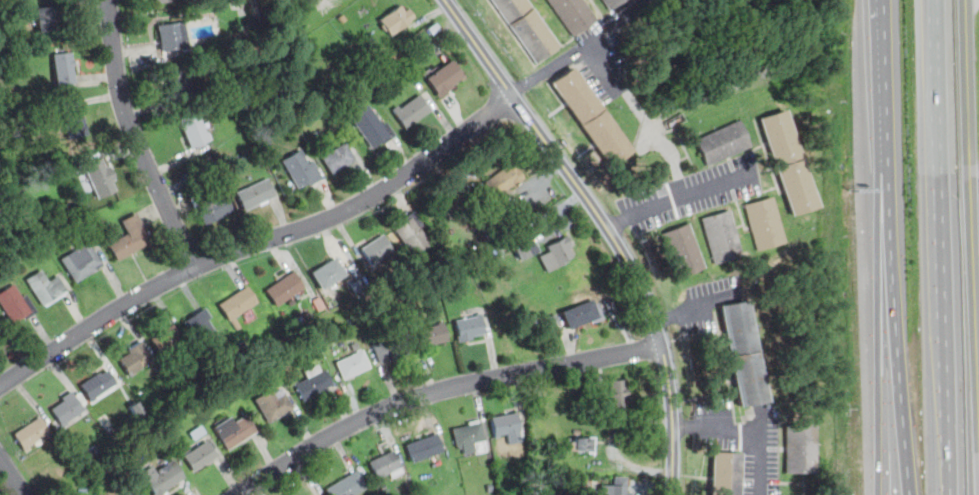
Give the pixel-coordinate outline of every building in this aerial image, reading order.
[(538,64),(493,0),(528,0),(561,47),(538,64)] [(574,38),(547,0),(582,0),(597,22),(574,38)] [(612,11),(604,0),(628,0),(612,11)] [(391,38),(380,21),(401,6),(407,14),(411,11),(417,20),(391,38)] [(37,9),(58,8),(60,34),(39,35),(37,9)] [(343,13),(346,18),(341,21),(338,16),(343,13)] [(179,25),(183,52),(164,55),(160,27),(179,25)] [(443,31),(434,37),(429,30),(438,25),(443,31)] [(371,36),(379,45),(371,52),(363,44),(371,36)] [(54,55),(71,53),(74,88),(58,89),(54,55)] [(426,78),(452,59),(464,77),(454,84),(455,86),(439,96),(426,78)] [(166,72),(182,66),(182,68),(194,64),(198,75),(187,79),(193,96),(176,102),(166,72)] [(631,153),(610,168),(550,84),(572,68),(631,153)] [(402,109),(423,95),(433,109),(405,128),(393,109),(399,105),(402,109)] [(397,135),(385,143),(383,141),(373,148),(346,111),(365,98),(384,124),(388,121),(397,135)] [(79,102),(88,138),(70,143),(61,106),(79,102)] [(784,111),(816,207),(792,215),(760,119),(784,111)] [(198,113),(210,144),(193,151),(180,120),(198,113)] [(738,122),(749,145),(705,165),(695,141),(738,122)] [(333,177),(323,161),(325,160),(323,156),(329,153),(331,156),(346,146),(357,162),(333,177)] [(310,166),(314,164),(324,181),(312,189),(310,186),(300,192),(282,162),(301,151),(310,166)] [(116,190),(112,181),(113,180),(103,156),(82,164),(96,198),(116,190)] [(196,167),(211,158),(216,166),(201,176),(196,167)] [(483,184),(513,163),(524,179),(494,200),(483,184)] [(181,179),(192,172),(199,183),(188,190),(181,179)] [(236,195),(269,181),(277,199),(244,213),(236,195)] [(132,199),(130,194),(136,191),(138,197),(132,199)] [(199,211),(194,213),(189,201),(205,193),(210,203),(226,195),(234,214),(206,227),(199,211)] [(785,244),(757,252),(743,208),(770,199),(785,244)] [(742,255),(714,264),(699,220),(727,211),(742,255)] [(416,212),(426,226),(422,229),(433,246),(416,257),(398,230),(407,224),(405,220),(416,212)] [(479,224),(475,217),(481,213),(486,221),(479,224)] [(110,247),(130,236),(123,223),(138,216),(153,245),(118,262),(110,247)] [(498,226),(509,220),(513,227),(502,233),(498,226)] [(705,268),(679,279),(661,236),(686,225),(705,268)] [(487,236),(495,231),(499,238),(492,243),(487,236)] [(522,262),(511,242),(530,232),(541,252),(522,262)] [(387,258),(372,267),(362,251),(385,236),(397,255),(389,261),(387,258)] [(568,261),(569,263),(549,274),(541,259),(550,254),(547,248),(570,236),(575,245),(571,247),(576,257),(568,261)] [(76,254),(72,247),(80,242),(84,249),(91,246),(104,268),(77,285),(63,262),(76,254)] [(325,290),(314,274),(339,259),(349,276),(325,290)] [(49,285),(59,279),(68,294),(44,308),(27,282),(42,273),(49,285)] [(278,307),(268,292),(296,274),(306,289),(278,307)] [(14,326),(0,303),(0,296),(14,287),(23,301),(27,298),(37,315),(25,322),(24,320),(14,326)] [(231,322),(220,306),(250,287),(260,302),(231,322)] [(562,312),(591,300),(592,304),(595,303),(602,318),(591,323),(590,320),(569,329),(562,312)] [(746,303),(765,403),(739,408),(719,308),(746,303)] [(195,317),(193,315),(205,307),(214,319),(211,321),(224,341),(207,353),(187,323),(195,317)] [(488,335),(461,341),(457,323),(478,318),(477,316),(483,314),(488,335)] [(419,333),(446,325),(451,341),(423,349),(419,333)] [(152,340),(174,326),(185,342),(163,356),(152,340)] [(381,364),(375,347),(409,336),(415,353),(381,364)] [(121,361),(132,353),(130,349),(141,342),(154,362),(132,377),(121,361)] [(351,347),(357,344),(360,350),(354,353),(351,347)] [(346,380),(339,364),(359,355),(357,352),(361,351),(362,353),(364,352),(371,369),(346,380)] [(308,380),(305,374),(319,367),(322,373),(326,371),(334,386),(303,402),(295,387),(308,380)] [(91,402),(82,387),(101,374),(102,375),(109,371),(118,384),(91,402)] [(609,391),(608,382),(626,381),(626,387),(628,387),(628,397),(627,397),(627,407),(610,408),(610,403),(601,404),(600,391),(609,391)] [(270,424),(256,400),(276,389),(278,393),(284,390),(295,409),(270,424)] [(75,397),(80,394),(87,405),(83,409),(85,412),(62,427),(51,410),(64,402),(62,400),(72,393),(75,397)] [(511,445),(509,433),(496,435),(493,419),(519,414),(522,430),(521,431),(523,443),(511,445)] [(230,452),(215,430),(233,419),(237,425),(249,417),(259,433),(230,452)] [(16,435),(42,418),(52,432),(30,446),(32,449),(27,453),(16,435)] [(490,451),(477,454),(476,452),(466,454),(465,447),(459,448),(455,429),(471,426),(470,422),(481,420),(481,423),(484,423),(490,451)] [(815,427),(814,474),(785,474),(786,426),(815,427)] [(192,434),(202,427),(207,436),(197,442),(192,434)] [(407,447),(439,435),(445,451),(413,463),(407,447)] [(578,452),(570,452),(570,438),(578,438),(579,437),(597,437),(596,454),(578,454),(578,452)] [(194,454),(209,444),(218,457),(195,473),(181,452),(189,446),(194,454)] [(372,462),(396,450),(406,472),(393,478),(390,472),(379,477),(372,462)] [(739,455),(737,494),(709,494),(711,454),(739,455)] [(185,478),(159,494),(155,494),(142,475),(154,467),(157,472),(174,461),(185,478)] [(370,486),(354,494),(333,494),(329,488),(360,470),(370,486)] [(630,486),(630,494),(600,494),(600,487),(614,486),(614,478),(629,478),(629,486),(630,486)]
